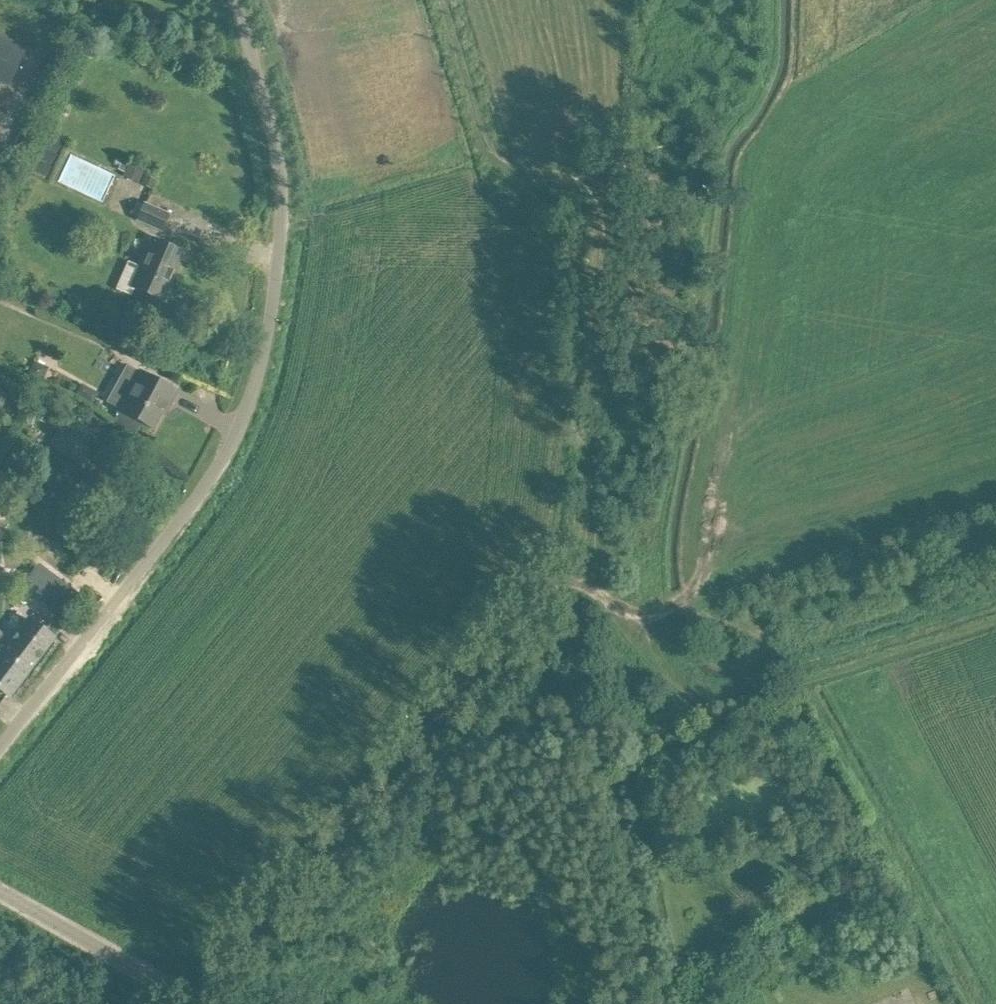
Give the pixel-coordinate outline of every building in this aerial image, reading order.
[(9,86),(27,46),(0,34),(0,82),(9,86)] [(161,229),(168,214),(144,204),(137,218),(161,229)] [(132,286),(143,291),(161,299),(182,251),(153,238),(132,286)] [(177,390),(140,370),(118,409),(151,428),(165,403),(169,405),(177,390)] [(51,443),(80,464),(92,447),(63,426),(51,443)] [(9,526),(0,519),(0,538),(9,526)] [(63,618),(80,595),(39,564),(22,586),(63,618)] [(3,652),(2,653),(27,671),(53,637),(32,621),(29,619),(11,641),(0,633),(0,650),(3,652)] [(8,695),(27,671),(2,653),(3,652),(0,650),(0,689),(8,695)]
